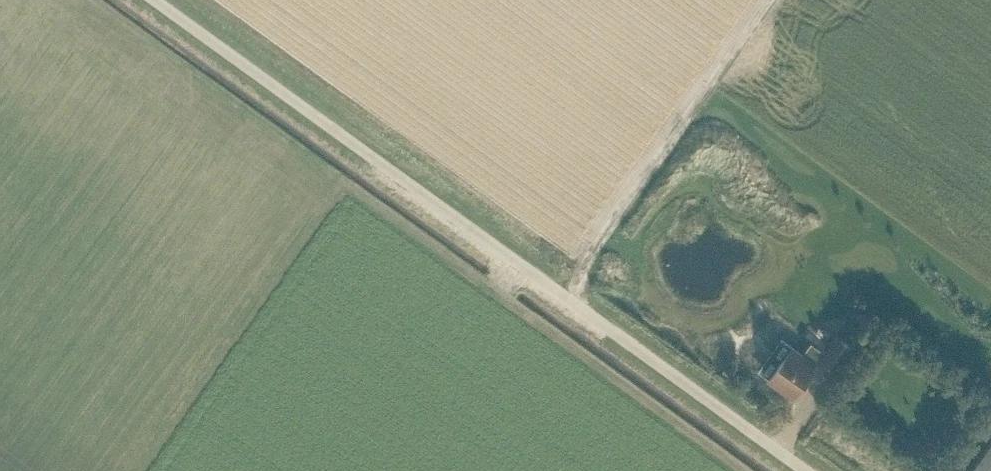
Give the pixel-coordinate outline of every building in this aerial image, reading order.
[(863,309),(857,310),(860,321),(866,319),(863,309)] [(791,345),(768,377),(793,395),(821,357),(837,368),(853,345),(837,334),(824,351),(810,341),(802,353),(791,345)] [(868,362),(863,369),(871,375),(876,368),(868,362)] [(970,470),(990,470),(990,440),(970,470)]
